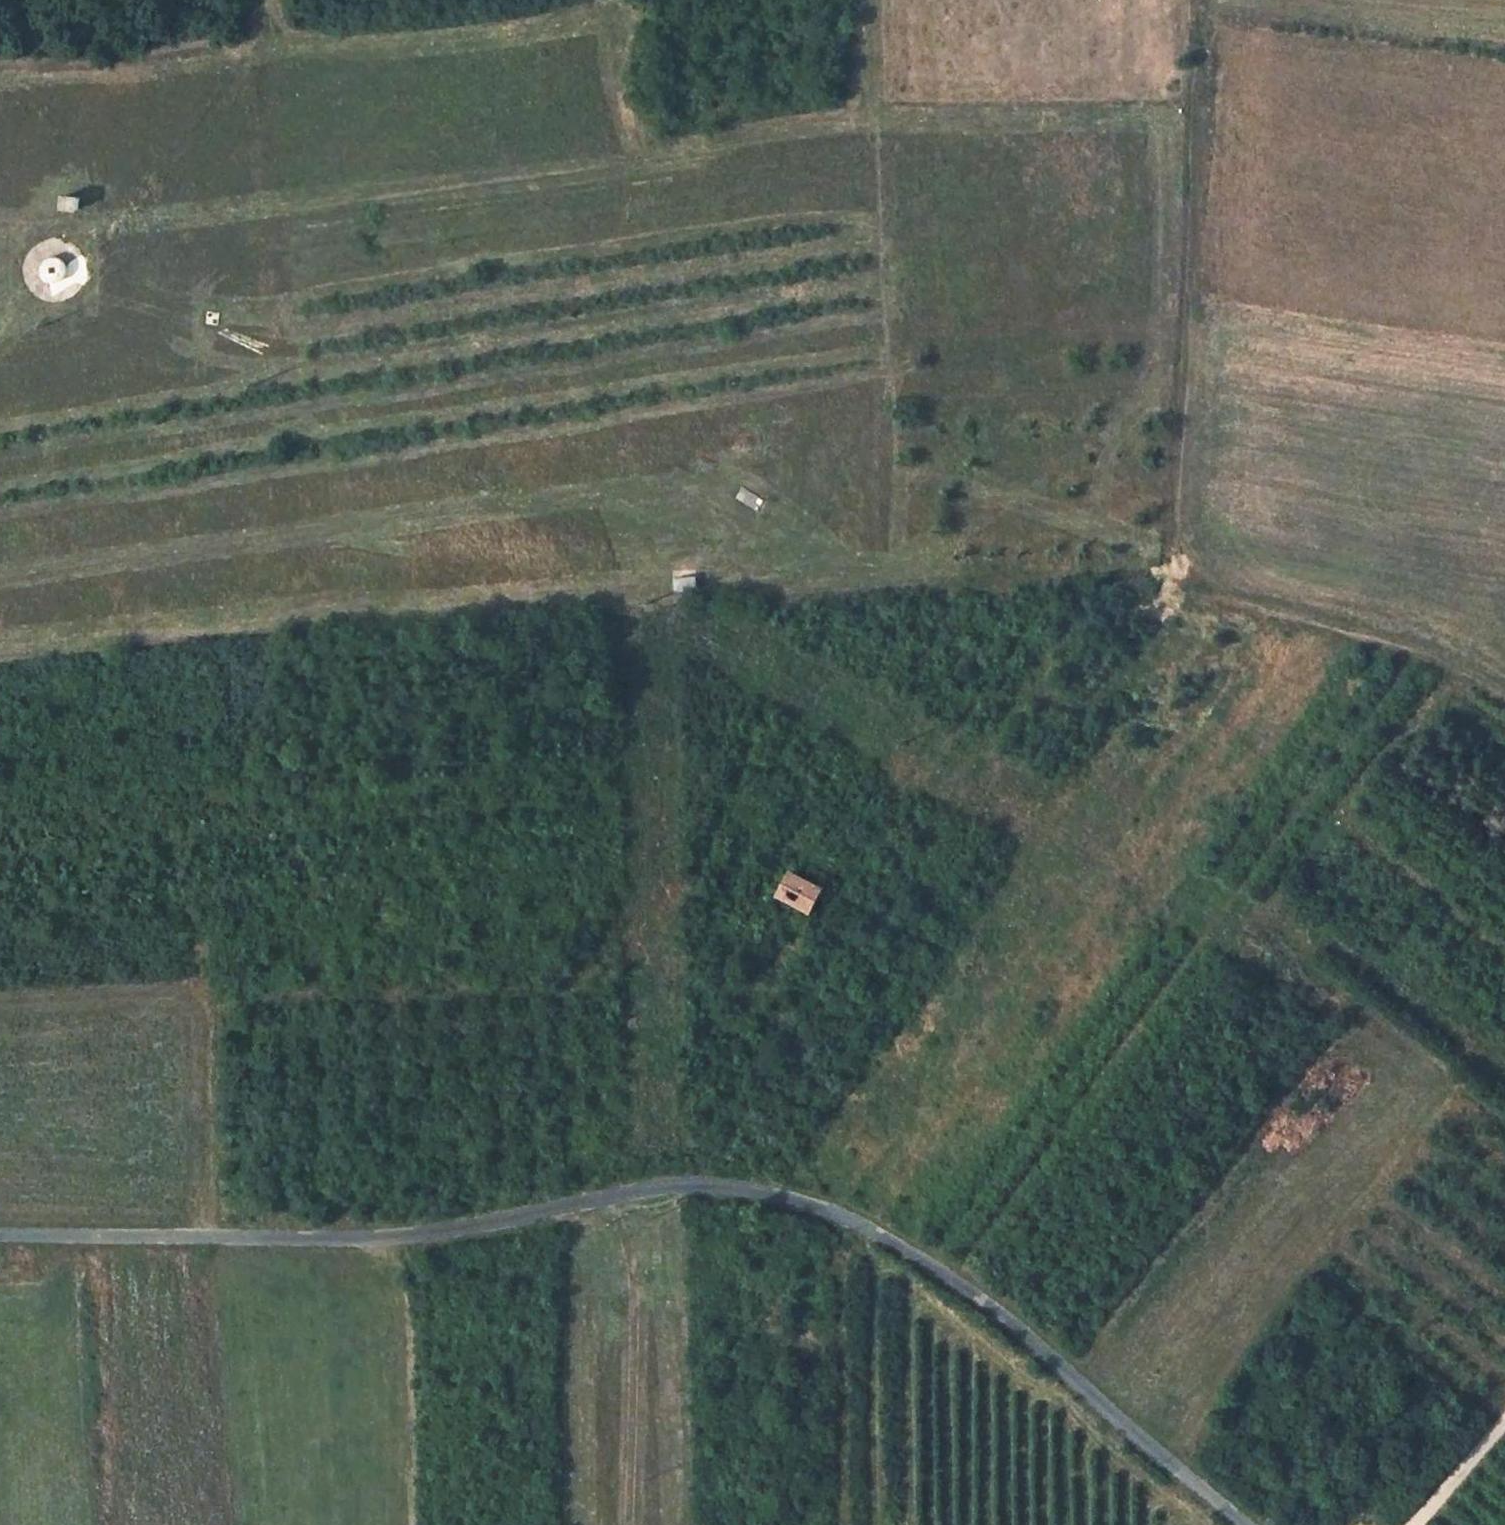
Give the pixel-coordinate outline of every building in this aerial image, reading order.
[(64,195),(62,209),(79,211),(80,197),(64,195)] [(45,280),(49,283),(53,285),(56,285),(61,284),(65,281),(68,277),(69,272),(69,268),(67,263),(64,259),(60,257),(55,256),(51,257),(47,259),(43,262),(41,267),(41,271),(42,276),(45,280)] [(795,868),(783,891),(813,907),(825,885),(795,868)]
